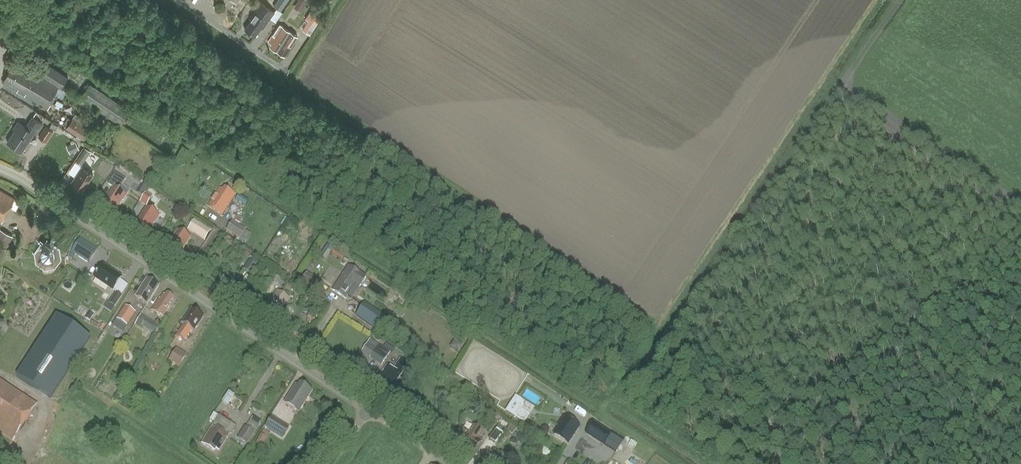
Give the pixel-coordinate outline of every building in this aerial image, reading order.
[(273,6),(276,8),(271,16),(276,20),(282,12),(280,10),(287,0),(277,0),(273,6)] [(307,0),(299,0),(293,8),(301,12),(308,1),(307,0)] [(263,28),(273,12),(260,3),(250,18),(252,19),(245,29),(254,35),(260,26),(263,28)] [(310,34),(320,18),(309,11),(304,19),(307,20),(301,29),(310,34)] [(279,25),(269,41),(272,43),(270,46),(277,51),(290,31),(279,25)] [(290,31),(277,51),(284,55),(297,36),(290,31)] [(60,85),(67,75),(47,62),(40,73),(60,85)] [(22,69),(12,65),(4,80),(18,88),(17,91),(47,109),(48,109),(55,94),(58,88),(34,73),(23,67),(22,69)] [(120,124),(129,109),(89,84),(80,98),(120,124)] [(36,135),(43,125),(31,117),(24,127),(17,122),(12,129),(14,130),(6,143),(20,152),(32,133),(36,135)] [(83,140),(90,129),(72,118),(65,128),(83,140)] [(55,132),(45,126),(38,137),(53,146),(61,134),(55,131),(55,132)] [(80,150),(76,143),(71,146),(74,153),(80,150)] [(81,165),(90,151),(85,148),(75,162),(81,165)] [(80,167),(70,182),(81,190),(91,175),(80,167)] [(112,189),(103,204),(114,211),(120,201),(122,202),(125,197),(117,191),(124,180),(113,173),(106,185),(112,189)] [(221,215),(235,193),(224,186),(222,189),(219,188),(207,207),(221,215)] [(15,199),(0,191),(0,222),(1,223),(15,199)] [(145,207),(152,197),(145,193),(139,203),(145,207)] [(146,209),(135,225),(146,232),(152,223),(153,224),(158,217),(150,212),(154,206),(150,204),(146,209)] [(204,241),(211,232),(194,220),(187,230),(204,241)] [(246,231),(232,221),(226,230),(240,239),(246,231)] [(0,230),(0,246),(4,249),(11,236),(0,230)] [(189,238),(177,231),(167,246),(179,254),(189,238)] [(96,249),(79,238),(70,252),(87,263),(96,249)] [(333,249),(327,245),(319,257),(326,261),(333,249)] [(251,274),(258,263),(251,259),(244,269),(251,274)] [(40,271),(40,272),(40,273),(40,274),(41,275),(41,276),(41,277),(42,278),(43,279),(44,280),(45,280),(46,281),(47,281),(48,281),(49,281),(51,281),(52,281),(53,280),(54,280),(56,279),(56,278),(57,277),(57,276),(58,275),(58,274),(58,272),(58,271),(58,270),(57,269),(57,268),(57,267),(56,266),(55,266),(54,265),(53,264),(52,264),(51,263),(49,263),(48,263),(46,264),(45,265),(44,265),(43,266),(42,266),(42,267),(41,269),(41,270),(40,270),(40,271)] [(112,291),(120,278),(101,266),(93,279),(112,291)] [(342,274),(332,290),(344,298),(354,283),(360,287),(367,277),(349,266),(343,275),(342,274)] [(315,292),(321,282),(302,270),(296,280),(315,292)] [(275,287),(281,278),(276,275),(270,284),(275,287)] [(146,279),(135,297),(145,304),(157,286),(146,279)] [(282,318),(284,315),(279,311),(288,297),(276,290),(263,310),(266,312),(263,315),(280,326),(284,319),(282,318)] [(107,302),(104,307),(111,312),(121,297),(115,292),(108,302),(107,302)] [(168,305),(173,298),(165,294),(164,295),(162,294),(159,299),(151,311),(162,318),(170,306),(168,305)] [(374,330),(383,317),(363,303),(354,317),(374,330)] [(126,326),(134,312),(124,306),(116,320),(126,326)] [(178,326),(172,334),(184,342),(191,330),(193,331),(202,317),(191,310),(182,324),(183,325),(181,328),(178,326)] [(94,313),(89,311),(84,318),(89,321),(94,313)] [(51,398),(90,338),(56,316),(17,376),(51,398)] [(140,316),(134,325),(142,330),(143,328),(146,330),(145,332),(153,337),(159,328),(140,316)] [(381,366),(390,352),(369,339),(361,351),(370,357),(369,358),(381,366)] [(462,345),(455,340),(449,347),(457,353),(462,345)] [(178,367),(186,355),(176,348),(168,360),(178,367)] [(386,365),(372,387),(387,396),(407,364),(399,359),(393,370),(386,365)] [(36,405),(0,381),(0,433),(12,441),(36,405)] [(295,385),(283,404),(298,413),(311,391),(300,384),(298,387),(295,385)] [(230,391),(223,401),(229,405),(236,394),(230,391)] [(524,402),(516,396),(506,411),(524,423),(529,415),(520,409),(524,402)] [(567,444),(579,426),(564,416),(557,425),(558,427),(553,435),(567,444)] [(216,452),(227,434),(224,432),(229,425),(217,417),(199,444),(212,452),(213,450),(216,452)] [(282,437),(288,428),(270,417),(264,426),(282,437)] [(603,447),(611,435),(593,423),(585,434),(603,447)] [(481,442),(478,440),(484,432),(473,425),(468,432),(462,428),(453,442),(473,455),(481,442)] [(247,445),(254,432),(244,426),(237,439),(247,445)] [(495,428),(487,439),(495,445),(501,436),(505,439),(507,437),(503,433),(503,434),(495,428)] [(263,446),(269,436),(263,432),(257,442),(263,446)]
